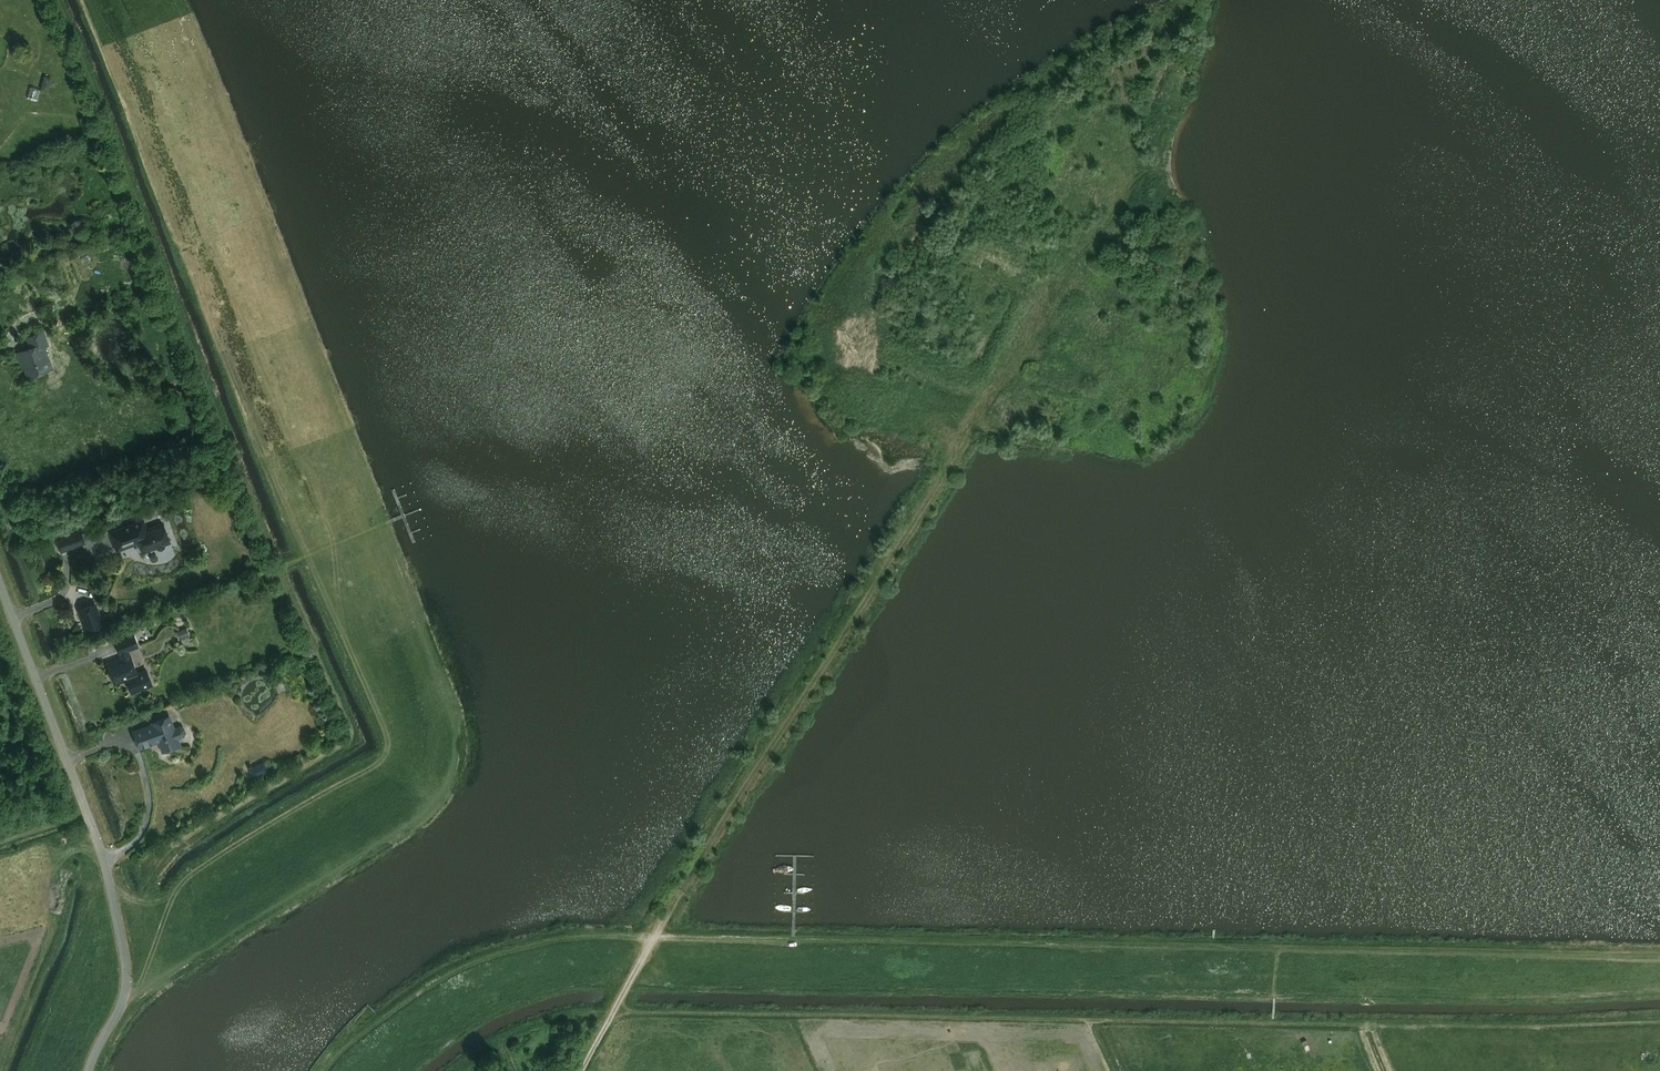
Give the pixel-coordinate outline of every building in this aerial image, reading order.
[(49,92),(51,85),(42,83),(40,90),(49,92)] [(27,336),(31,347),(17,352),(21,362),(23,361),(29,376),(51,368),(47,357),(44,359),(40,348),(48,345),(42,330),(27,336)] [(143,551),(156,546),(158,548),(160,549),(163,548),(164,546),(164,543),(170,541),(163,523),(146,529),(143,520),(110,532),(117,549),(136,542),(140,544),(143,551)] [(75,532),(56,539),(61,552),(80,545),(75,532)] [(87,629),(102,623),(94,603),(79,608),(87,629)] [(187,627),(176,631),(179,639),(190,635),(187,627)] [(136,670),(128,649),(138,645),(134,635),(115,642),(119,652),(120,652),(122,657),(107,663),(114,683),(125,679),(129,690),(150,683),(144,667),(136,670)] [(139,747),(159,740),(163,751),(180,744),(177,737),(184,735),(185,731),(184,727),(180,726),(173,728),(169,716),(152,722),(153,724),(133,731),(139,747)] [(257,764),(261,774),(269,770),(265,761),(257,764)]
